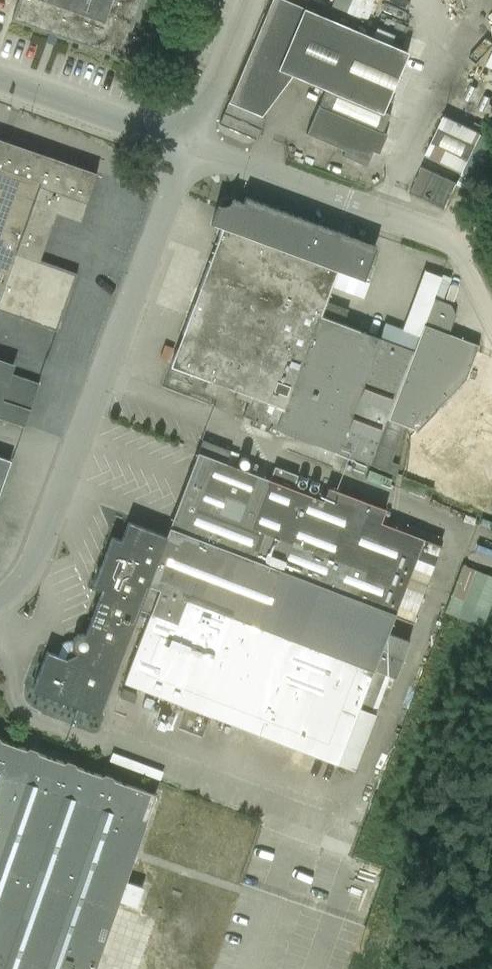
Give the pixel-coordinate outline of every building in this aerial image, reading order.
[(122,58),(142,0),(19,0),(12,20),(122,58)] [(286,0),(273,0),(220,124),(256,139),(265,117),(262,116),(293,75),(293,74),(279,68),(304,8),(286,0)] [(358,18),(330,6),(316,0),(307,0),(305,6),(355,28),(359,19),(358,18)] [(372,13),(376,3),(373,2),(374,0),(336,0),(333,5),(361,16),(361,14),(370,18),(372,13)] [(293,75),(323,88),(325,88),(306,133),(345,150),(342,155),(366,166),(373,151),(379,153),(387,134),(382,132),(389,115),(390,115),(391,114),(385,112),(409,53),(410,52),(390,44),(372,36),(306,8),(304,8),(279,68),(293,74),(293,75)] [(394,35),(376,27),(372,36),(390,44),(394,35)] [(464,172),(482,133),(445,116),(427,154),(464,172)] [(77,273),(80,264),(42,251),(56,211),(80,220),(97,173),(0,139),(0,268),(70,293),(77,273)] [(423,166),(410,192),(445,208),(457,182),(423,166)] [(234,197),(232,196),(232,197),(231,199),(230,201),(229,202),(227,203),(225,204),(222,204),(219,204),(218,204),(217,203),(216,205),(218,205),(211,224),(212,225),(213,224),(222,227),(212,253),(328,296),(349,304),(358,278),(364,280),(364,278),(368,280),(372,268),(369,267),(376,246),(245,197),(243,202),(233,199),(234,197)] [(192,309),(400,387),(414,351),(419,338),(386,326),(381,338),(341,324),(349,304),(328,296),(212,253),(192,309)] [(21,315),(20,318),(56,330),(57,328),(70,293),(0,268),(0,308),(21,315)] [(371,465),(395,474),(399,464),(392,461),(405,425),(417,430),(411,436),(449,472),(474,448),(437,409),(466,380),(477,350),(479,344),(449,333),(455,315),(451,304),(433,297),(420,333),(419,338),(414,351),(400,387),(371,465)] [(276,429),(371,465),(400,387),(192,309),(171,365),(284,408),(276,429)] [(21,425),(29,401),(4,393),(8,382),(0,379),(0,418),(21,425)] [(32,690),(46,695),(99,715),(140,609),(150,613),(124,682),(337,764),(355,770),(377,713),(359,707),(373,670),(396,678),(402,660),(410,640),(388,632),(395,613),(411,619),(441,544),(424,538),(381,522),(386,508),(329,486),(324,500),(293,488),(298,475),(275,466),(270,479),(226,462),(231,450),(203,440),(198,452),(165,536),(128,522),(121,541),(112,537),(94,585),(103,588),(93,615),(85,634),(84,633),(82,633),(80,633),(78,634),(76,635),(75,636),(74,637),(73,638),(73,639),(72,641),(69,640),(62,643),(60,646),(57,655),(47,651),(32,690)] [(11,460),(0,456),(0,490),(11,460)] [(446,613),(483,627),(491,603),(491,576),(463,564),(444,612),(446,613)] [(125,881),(145,823),(155,794),(76,766),(74,762),(67,760),(63,761),(38,753),(37,749),(29,747),(25,748),(1,740),(0,738),(0,968),(95,968),(118,901),(135,907),(142,887),(125,881)]
